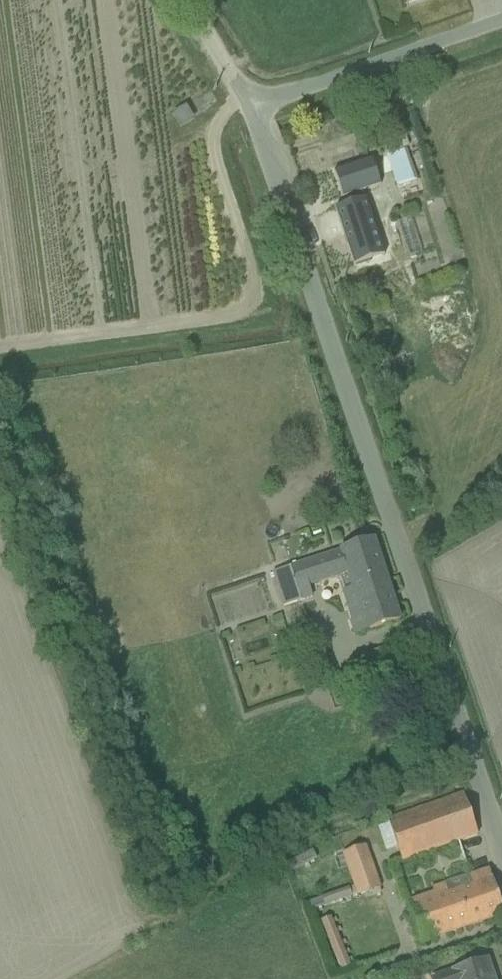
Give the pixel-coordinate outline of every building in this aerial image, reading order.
[(201,110),(182,115),(186,132),(205,127),(201,110)] [(330,215),(368,203),(357,171),(320,183),(330,215)] [(352,634),(396,620),(368,537),(285,564),(295,593),(334,580),(352,634)] [(396,860),(470,836),(457,796),(382,820),(396,860)] [(501,928),(501,877),(501,874),(439,890),(441,898),(418,904),(430,947),(501,928)] [(342,921),(327,926),(347,978),(361,973),(342,921)] [(484,960),(422,978),(489,978),(484,960)]
